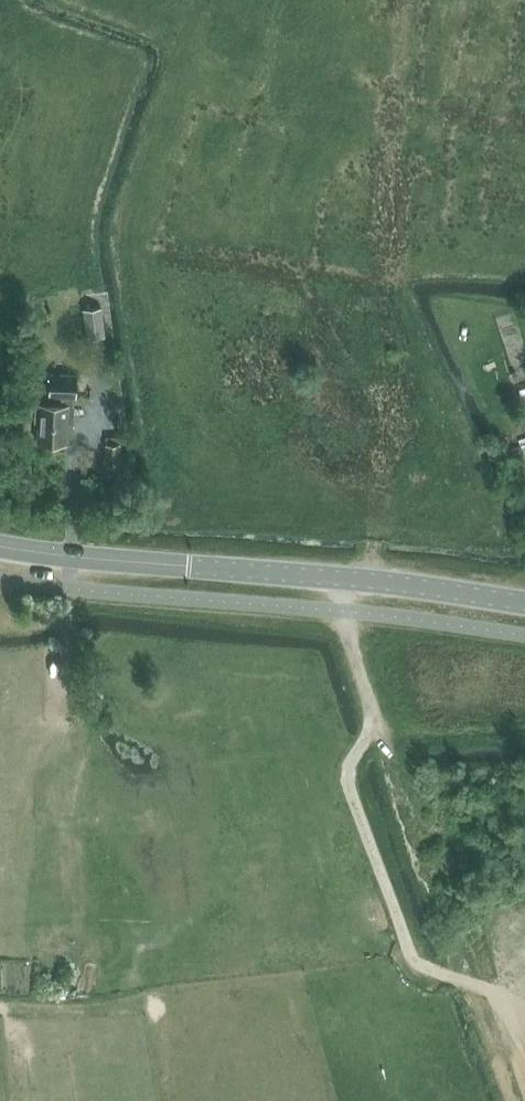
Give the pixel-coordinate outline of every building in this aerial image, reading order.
[(84,309),(87,339),(105,336),(102,307),(84,309)] [(74,415),(75,397),(76,375),(32,373),(31,395),(49,395),(48,396),(48,404),(36,404),(34,423),(38,423),(38,442),(66,443),(68,414),(74,415)] [(105,442),(106,465),(121,465),(121,442),(105,442)] [(123,487),(109,487),(109,505),(124,504),(123,487)]
